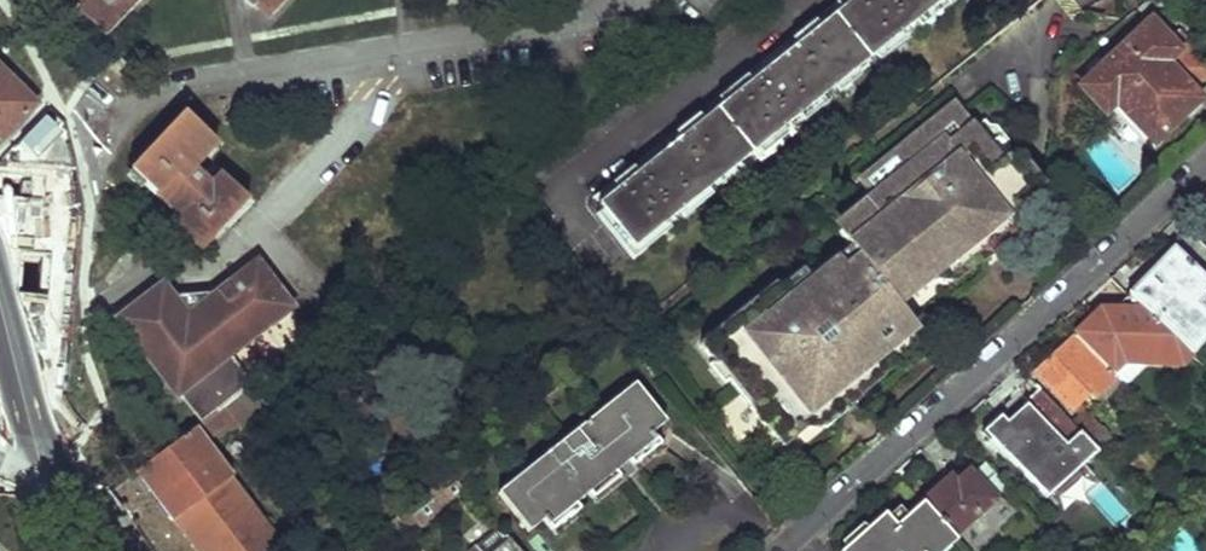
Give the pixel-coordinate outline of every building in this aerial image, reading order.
[(106,34),(137,0),(85,0),(78,7),(106,34)] [(269,18),(287,0),(251,0),(269,18)] [(596,202),(849,0),(835,0),(590,197),(596,202)] [(635,252),(957,0),(849,0),(596,202),(635,252)] [(1085,87),(1107,111),(1117,101),(1154,142),(1201,98),(1193,89),(1205,76),(1205,63),(1179,34),(1169,43),(1151,26),(1085,87)] [(35,104),(0,70),(0,139),(35,104)] [(997,165),(953,111),(894,159),(896,160),(904,170),(893,179),(891,190),(882,198),(839,232),(853,250),(858,256),(843,268),(816,290),(812,286),(789,303),(780,292),(776,285),(701,346),(716,364),(725,358),(747,386),(746,387),(757,402),(751,407),(780,442),(789,443),(816,421),(818,420),(817,417),(832,406),(832,398),(827,391),(850,372),(860,373),(873,361),(901,339),(894,330),(908,318),(897,304),(890,296),(904,283),(911,292),(939,271),(954,258),(955,248),(979,229),(985,235),(993,236),(1008,224),(1002,218),(1039,188),(1040,180),(1016,150),(997,165)] [(176,225),(202,253),(248,202),(223,175),(213,187),(194,170),(215,147),(183,116),(130,171),(182,219),(176,225)] [(904,170),(896,160),(869,181),(882,198),(891,190),(893,179),(904,170)] [(985,235),(979,229),(955,248),(954,258),(939,271),(944,277),(976,251),(981,257),(1013,231),(1008,224),(993,236),(985,235)] [(858,256),(853,250),(838,262),(843,268),(858,256)] [(1191,353),(1205,337),(1205,282),(1176,252),(1134,297),(1191,353)] [(179,393),(201,422),(252,383),(230,354),(290,307),(256,264),(218,295),(171,297),(150,298),(152,312),(125,314),(118,319),(177,395),(179,393)] [(789,303),(812,286),(803,273),(780,292),(789,303)] [(890,296),(897,304),(911,292),(904,283),(890,296)] [(171,297),(162,285),(145,299),(150,298),(171,297)] [(1096,320),(1077,338),(1112,373),(1127,358),(1130,361),(1150,361),(1182,361),(1191,353),(1134,297),(1120,310),(1117,308),(1106,319),(1096,320)] [(152,312),(150,298),(145,299),(125,314),(152,312)] [(894,330),(901,339),(916,327),(908,318),(894,330)] [(1077,405),(1081,412),(1085,405),(1082,400),(1090,392),(1095,399),(1118,380),(1112,373),(1077,338),(1042,373),(1073,408),(1077,405)] [(1118,380),(1125,386),(1150,361),(1130,361),(1127,358),(1112,373),(1118,380)] [(818,420),(816,421),(820,426),(847,404),(852,399),(848,393),(880,368),(873,361),(860,373),(850,372),(827,391),(832,398),(832,406),(817,417),(818,420)] [(666,424),(636,386),(560,448),(500,496),(530,533),(544,520),(549,525),(576,505),(590,494),(616,473),(630,462),(656,440),(652,434),(666,424)] [(987,431),(1048,498),(1098,450),(1043,391),(1027,405),(1029,408),(1011,422),(1004,415),(987,431)] [(195,427),(208,444),(232,426),(218,409),(201,422),(195,427)] [(1079,422),(1093,437),(1104,428),(1089,413),(1079,422)] [(196,550),(284,550),(287,549),(208,444),(195,427),(136,473),(196,550)] [(664,450),(656,440),(630,462),(637,472),(664,450)] [(925,504),(955,536),(997,500),(972,469),(960,480),(955,475),(925,504)] [(624,484),(616,473),(590,494),(599,503),(624,484)] [(440,487),(400,522),(409,533),(420,524),(421,524),(440,508),(440,507),(451,498),(440,487)] [(961,542),(955,536),(925,504),(900,524),(890,516),(850,550),(951,550),(961,542)] [(549,525),(557,536),(584,515),(576,505),(549,525)] [(508,541),(499,531),(475,550),(516,550),(508,541)]
